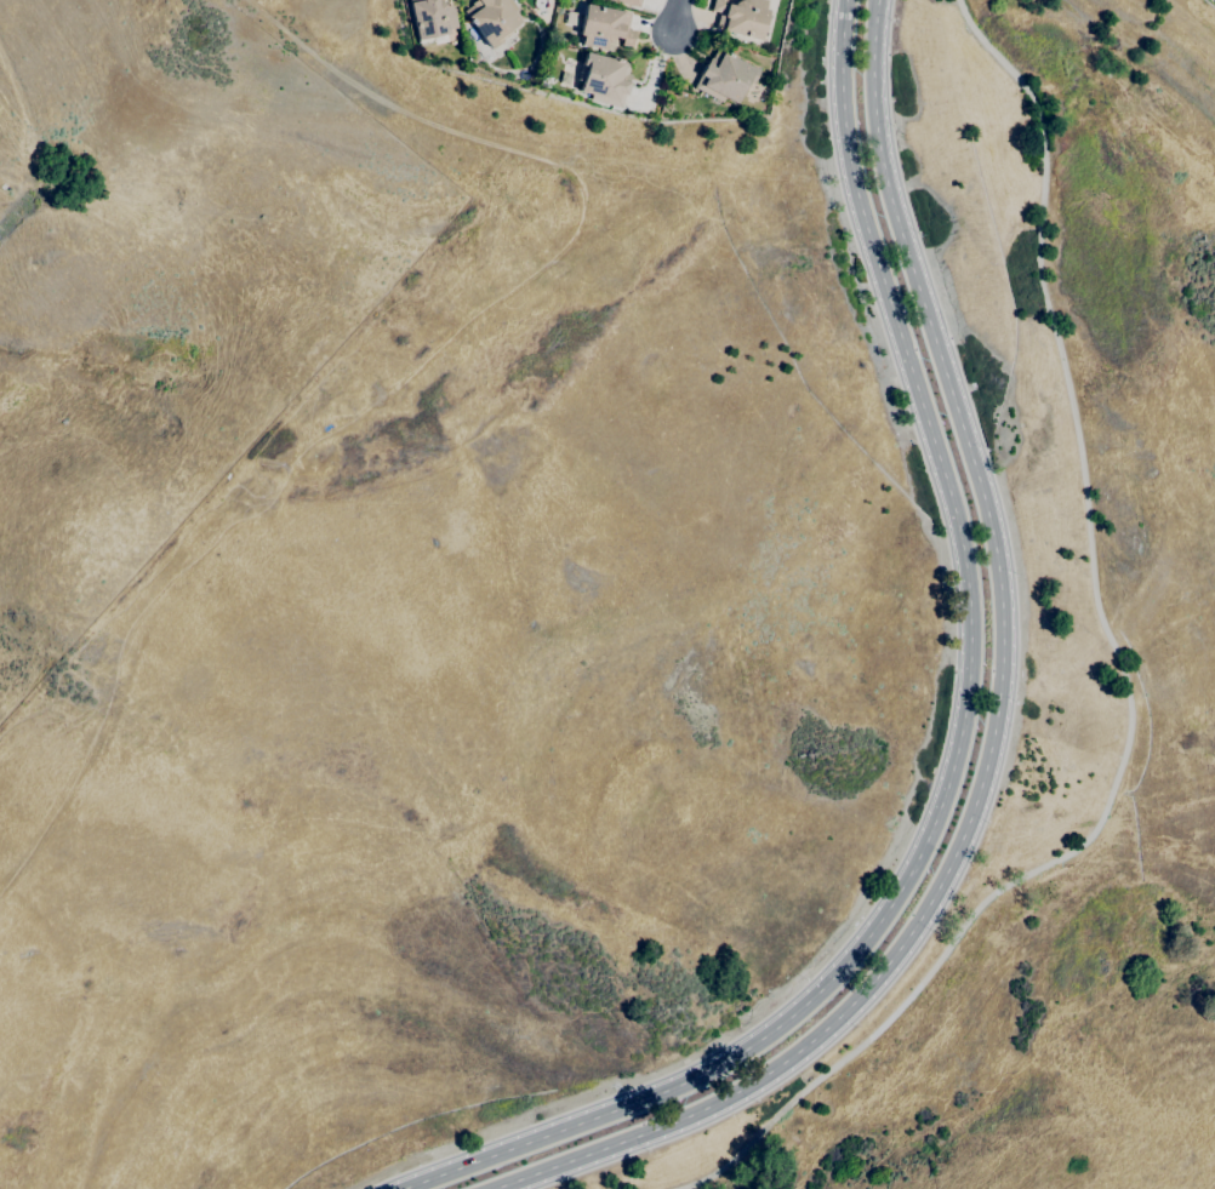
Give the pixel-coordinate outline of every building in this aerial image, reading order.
[(417,40),(410,0),(436,0),(437,1),(444,0),(445,6),(451,5),(456,28),(447,29),(447,34),(445,34),(447,41),(434,44),(433,36),(432,38),(433,41),(420,44),(418,40),(417,40)] [(470,4),(477,0),(510,0),(517,8),(512,12),(519,22),(510,28),(513,32),(501,41),(490,48),(472,24),(468,21),(469,19),(463,11),(472,5),(470,4)] [(711,11),(714,0),(725,0),(724,4),(732,6),(734,2),(738,0),(741,1),(741,0),(765,0),(763,8),(768,10),(763,25),(768,27),(764,40),(759,39),(759,40),(723,30),(715,28),(719,13),(711,11)] [(604,48),(581,45),(582,36),(578,35),(581,27),(564,23),(566,11),(583,15),(584,5),(629,13),(626,29),(634,30),(631,47),(621,45),(622,38),(612,36),(612,40),(608,44),(605,42),(604,48)] [(735,103),(724,97),(721,102),(694,87),(700,75),(698,75),(705,63),(706,64),(709,58),(711,58),(715,48),(725,53),(726,53),(730,55),(729,57),(757,70),(751,82),(747,80),(735,103)] [(621,108),(589,99),(592,95),(578,91),(586,67),(582,65),(586,52),(629,64),(627,74),(631,75),(621,108)] [(519,80),(518,72),(527,70),(529,79),(519,80)] [(548,87),(540,85),(542,75),(552,78),(548,87)]
